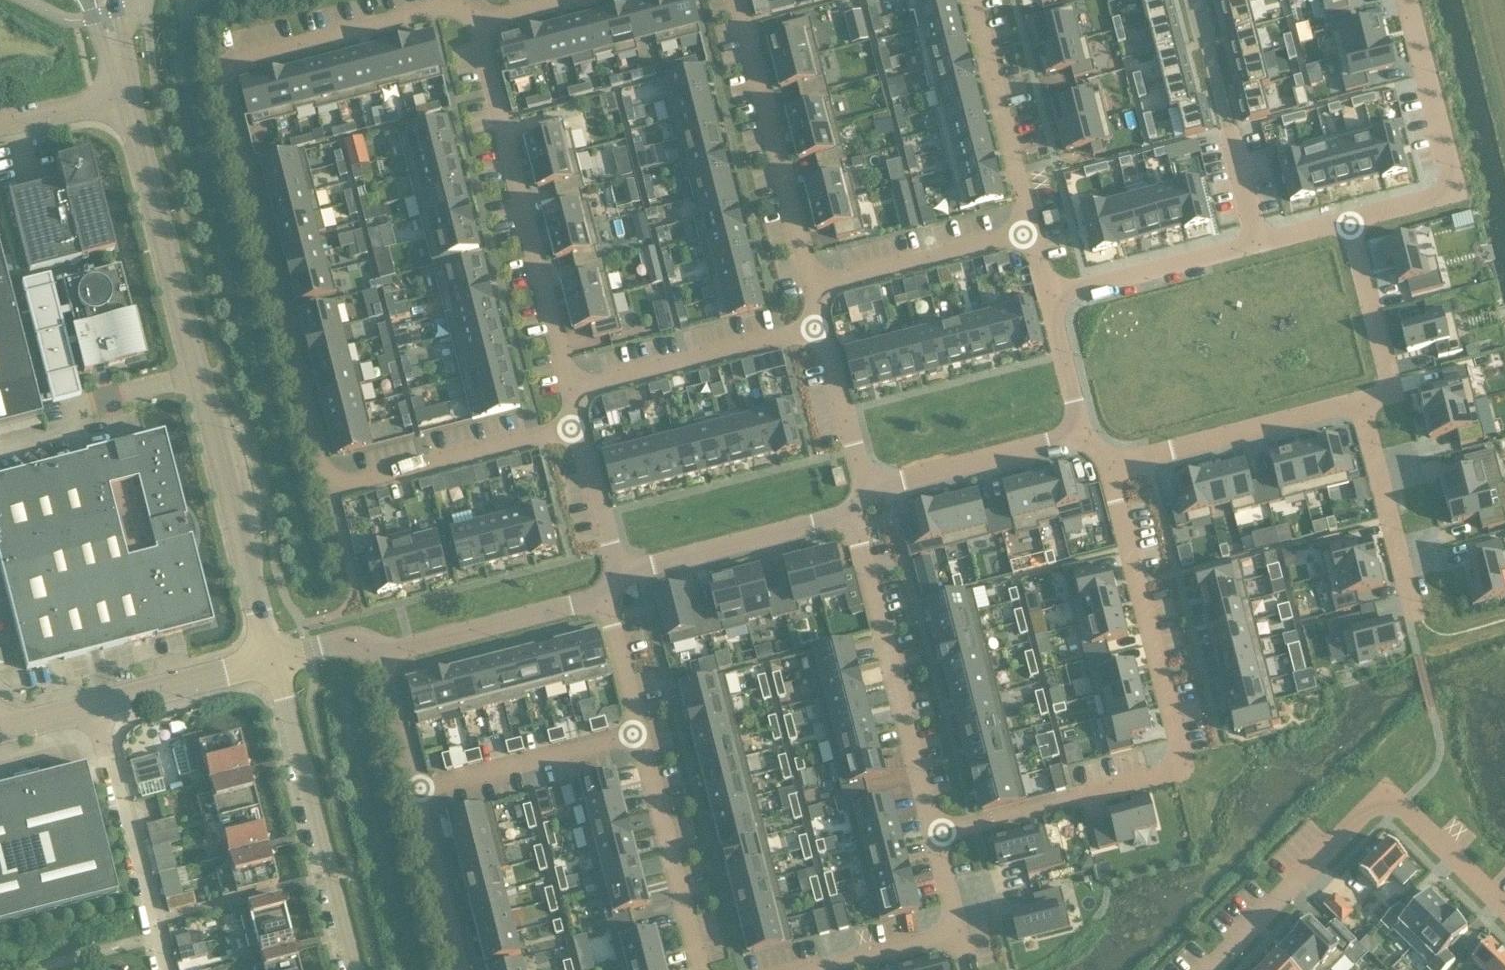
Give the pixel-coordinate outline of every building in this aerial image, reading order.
[(648,3),(659,46),(680,41),(670,0),(661,0),(648,3)] [(680,41),(701,36),(692,0),(670,0),(680,41)] [(795,7),(794,0),(789,0),(781,2),(783,10),(795,7)] [(953,0),(907,0),(910,12),(953,1),(953,0)] [(1148,23),(1175,17),(1171,0),(1142,0),(1148,23)] [(1221,5),(1229,33),(1255,26),(1249,0),(1240,0),(1221,5)] [(1326,15),(1349,9),(1347,0),(1322,0),(1326,15)] [(915,32),(958,21),(953,1),(910,12),(910,13),(915,12),(920,30),(915,31),(915,32)] [(783,10),(781,2),(770,5),(772,13),(783,10)] [(648,3),(627,9),(638,52),(639,52),(636,43),(656,38),(658,47),(659,46),(648,3)] [(1047,25),(1034,28),(1040,50),(1082,39),(1074,7),(1045,15),(1047,25)] [(880,20),(877,8),(869,10),(872,22),(880,20)] [(627,9),(606,14),(616,53),(617,57),(638,52),(627,9)] [(606,14),(585,20),(593,54),(595,58),(615,53),(616,53),(606,14)] [(1351,16),(1328,22),(1337,58),(1388,45),(1388,44),(1386,45),(1380,21),(1354,28),(1351,16)] [(1175,17),(1148,23),(1156,52),(1182,45),(1175,17)] [(1120,18),(1112,20),(1115,32),(1123,30),(1120,18)] [(819,55),(810,19),(782,26),(786,39),(770,43),(776,66),(819,55)] [(585,20),(564,25),(572,59),(593,54),(585,20)] [(883,32),(880,20),(872,22),(875,34),(883,32)] [(963,41),(958,21),(915,32),(920,52),(963,41)] [(564,25),(542,30),(551,64),(572,59),(564,25)] [(1255,26),(1229,33),(1236,62),(1263,55),(1255,26)] [(866,27),(848,31),(852,46),(869,42),(866,27)] [(532,33),(521,36),(532,79),(534,78),(531,69),(551,64),(542,30),(532,33)] [(1123,30),(1115,32),(1118,43),(1126,41),(1123,30)] [(444,78),(434,40),(433,35),(412,40),(423,83),(444,78)] [(1291,35),(1283,37),(1286,49),(1294,47),(1291,35)] [(521,36),(500,41),(511,84),(532,79),(521,36)] [(1082,39),(1040,50),(1046,74),(1071,68),(1074,78),(1095,72),(1087,38),(1082,39)] [(400,89),(423,83),(412,40),(391,46),(400,84),(399,84),(400,89)] [(925,71),(968,60),(963,41),(920,52),(925,71)] [(1182,45),(1156,52),(1163,81),(1190,74),(1182,45)] [(1388,45),(1337,58),(1346,93),(1369,87),(1366,75),(1394,68),(1388,45)] [(399,84),(400,84),(391,46),(369,51),(379,89),(380,89),(399,84)] [(1294,47),(1286,49),(1289,61),(1297,59),(1294,47)] [(890,59),(887,48),(879,50),(882,61),(890,59)] [(380,89),(379,89),(369,51),(348,57),(359,100),(381,94),(380,89)] [(828,90),(819,55),(776,66),(782,88),(797,84),(801,97),(828,90)] [(1243,90),(1236,92),(1236,93),(1270,84),(1263,55),(1236,62),(1243,90)] [(338,105),(359,100),(348,57),(327,62),(338,105)] [(698,65),(696,57),(684,60),(686,68),(698,65)] [(893,71),(890,59),(882,61),(885,73),(893,71)] [(686,68),(684,60),(673,63),(675,71),(686,68)] [(973,80),(968,60),(925,71),(930,92),(935,91),(973,80)] [(316,111),(338,105),(327,62),(306,67),(316,106),(315,106),(316,111)] [(296,111),(315,106),(316,106),(306,67),(285,73),(295,111),(296,111)] [(656,76),(654,68),(642,71),(645,79),(656,76)] [(708,90),(703,70),(659,81),(664,101),(708,90)] [(645,79),(642,71),(631,74),(633,82),(645,79)] [(295,111),(285,73),(264,78),(275,121),(297,115),(296,111),(295,111)] [(1141,74),(1133,76),(1136,88),(1144,86),(1141,74)] [(1190,74),(1163,81),(1170,109),(1204,101),(1204,100),(1197,102),(1190,74)] [(1302,76),(1294,78),(1297,89),(1305,87),(1302,76)] [(612,87),(623,84),(621,77),(610,80),(612,87)] [(254,127),(275,121),(264,78),(243,84),(247,99),(244,100),(247,109),(249,109),(254,127)] [(978,100),(973,80),(935,91),(940,109),(935,111),(978,100)] [(593,92),(591,84),(580,87),(582,95),(593,92)] [(1270,84),(1236,93),(1244,122),(1270,115),(1263,87),(1270,85),(1270,84)] [(1079,99),(1054,106),(1060,129),(1107,117),(1101,94),(1092,96),(1089,86),(1077,89),(1079,99)] [(1144,86),(1136,88),(1139,99),(1147,97),(1144,86)] [(582,95),(580,87),(568,90),(570,98),(582,95)] [(892,101),(900,99),(897,87),(889,89),(892,101)] [(713,110),(708,90),(664,101),(669,121),(713,110)] [(837,126),(828,90),(801,97),(804,109),(788,114),(794,137),(837,126)] [(552,103),(550,95),(538,98),(540,106),(552,103)] [(1375,95),(1363,98),(1365,106),(1377,103),(1375,95)] [(540,106),(538,98),(526,101),(528,109),(540,106)] [(634,110),(631,98),(623,100),(626,112),(634,110)] [(1363,98),(1351,101),(1353,109),(1365,106),(1363,98)] [(983,120),(978,100),(935,111),(940,131),(983,120)] [(1204,101),(1170,109),(1171,110),(1178,108),(1185,137),(1212,130),(1204,101)] [(430,114),(441,111),(439,103),(428,106),(430,114)] [(1340,104),(1328,107),(1330,115),(1342,112),(1340,104)] [(418,117),(430,114),(428,106),(416,109),(418,117)] [(905,119),(902,107),(894,109),(897,121),(905,119)] [(637,122),(634,110),(626,112),(629,124),(637,122)] [(718,130),(713,110),(669,121),(674,141),(718,130)] [(1305,113),(1293,116),(1295,124),(1307,121),(1305,113)] [(400,121),(398,114),(386,117),(388,124),(400,121)] [(1151,114),(1143,116),(1146,128),(1149,140),(1157,138),(1154,126),(1151,114)] [(1293,116),(1282,119),(1284,127),(1295,124),(1293,116)] [(388,124),(386,117),(375,120),(377,127),(388,124)] [(1107,117),(1060,129),(1066,152),(1091,145),(1094,155),(1106,152),(1103,142),(1113,140),(1107,117)] [(908,130),(905,119),(897,121),(900,132),(908,130)] [(572,155),(563,120),(540,126),(543,138),(526,142),(532,166),(576,154),(572,155)] [(989,140),(983,120),(940,131),(946,151),(989,140)] [(405,155),(452,143),(447,122),(399,134),(405,155)] [(1394,122),(1371,128),(1384,179),(1407,173),(1394,122)] [(358,132),(356,124),(344,127),(346,135),(358,132)] [(846,161),(837,126),(794,137),(800,159),(816,155),(819,168),(842,162),(846,161)] [(346,135),(344,127),(333,130),(335,138),(346,135)] [(1371,128),(1347,134),(1360,182),(1382,177),(1383,179),(1384,179),(1371,128)] [(723,150),(718,130),(674,141),(675,142),(679,141),(684,160),(723,150)] [(1347,134),(1324,140),(1337,188),(1360,182),(1347,134)] [(315,143),(313,135),(302,138),(304,146),(315,143)] [(304,146),(302,138),(291,141),(292,149),(304,146)] [(644,150),(641,138),(633,140),(636,152),(644,150)] [(994,160),(989,140),(946,151),(951,171),(994,160)] [(1324,140),(1301,146),(1314,197),(1315,196),(1314,194),(1337,188),(1324,140)] [(272,154),(283,151),(281,143),(270,146),(272,154)] [(410,176),(458,164),(452,143),(405,155),(410,176)] [(1177,146),(1164,149),(1166,157),(1179,154),(1177,146)] [(1301,146),(1278,152),(1291,203),(1314,197),(1301,146)] [(915,158),(912,147),(904,149),(907,160),(915,158)] [(616,164),(629,160),(626,148),(613,152),(616,164)] [(1164,149),(1154,152),(1156,160),(1166,157),(1164,149)] [(647,161),(644,150),(636,152),(639,163),(647,161)] [(728,170),(723,150),(684,160),(680,161),(685,181),(728,170)] [(296,154),(263,162),(268,182),(302,174),(311,171),(306,151),(297,154),(296,154)] [(345,163),(342,151),(334,153),(337,165),(345,163)] [(9,193),(15,218),(29,272),(98,254),(114,250),(89,152),(74,156),(64,158),(64,160),(55,162),(60,180),(9,193)] [(357,156),(350,158),(353,169),(360,167),(371,165),(368,153),(357,156)] [(586,190),(576,154),(532,166),(538,188),(555,184),(558,197),(581,191),(586,190)] [(918,170),(915,158),(907,160),(910,172),(918,170)] [(1131,158),(1119,161),(1121,169),(1133,166),(1131,158)] [(629,160),(616,164),(620,178),(633,175),(629,160)] [(999,180),(994,160),(951,171),(956,191),(999,180)] [(856,197),(850,174),(845,175),(842,162),(819,168),(822,181),(806,185),(812,208),(856,197)] [(348,175),(345,163),(337,165),(340,177),(348,175)] [(416,197),(463,185),(458,164),(410,176),(416,197)] [(1108,164),(1097,167),(1099,174),(1109,172),(1108,164)] [(360,167),(353,169),(356,181),(363,179),(360,167)] [(1097,167),(1084,170),(1086,178),(1099,174),(1097,167)] [(733,190),(728,170),(685,181),(685,182),(690,180),(695,199),(733,190)] [(302,174),(268,182),(273,202),(307,193),(316,191),(311,171),(302,174)] [(654,189),(651,177),(643,179),(646,191),(654,189)] [(1197,177),(1173,184),(1174,188),(1184,227),(1185,230),(1209,224),(1197,177)] [(628,206),(640,203),(634,179),(622,183),(628,206)] [(1004,200),(999,180),(956,191),(961,211),(1004,200)] [(1151,184),(1126,191),(1128,200),(1138,239),(1163,233),(1153,194),(1151,184)] [(421,219),(469,206),(463,185),(416,197),(421,219)] [(925,198),(922,186),(914,188),(917,200),(925,198)] [(1174,188),(1153,194),(1163,233),(1184,227),(1174,188)] [(657,201),(654,189),(646,191),(649,203),(657,201)] [(695,199),(700,219),(738,209),(733,190),(695,199)] [(307,193),(273,202),(278,222),(279,223),(312,214),(321,212),(316,191),(307,193)] [(355,203),(352,191),(345,193),(348,205),(355,203)] [(594,225),(588,203),(584,204),(581,191),(558,197),(561,209),(545,213),(551,237),(594,225)] [(371,209),(368,197),(360,199),(363,211),(371,209)] [(865,232),(856,197),(812,208),(818,230),(834,226),(837,239),(865,232)] [(928,209),(925,198),(917,200),(920,211),(928,209)] [(1128,200),(1107,205),(1117,245),(1138,239),(1128,200)] [(1106,201),(1081,207),(1093,253),(1117,247),(1117,245),(1107,205),(1106,201)] [(912,202),(897,206),(904,232),(910,230),(918,228),(912,202)] [(358,215),(355,203),(348,205),(351,217),(358,215)] [(427,240),(474,228),(469,206),(421,219),(427,240)] [(374,221),(371,209),(363,211),(366,223),(374,221)] [(659,217),(657,209),(646,212),(648,220),(659,217)] [(743,229),(738,209),(700,219),(695,220),(700,240),(743,229)] [(1057,212),(1042,216),(1045,227),(1060,223),(1057,212)] [(312,214),(279,223),(284,242),(317,234),(312,215),(312,214)] [(599,262),(596,249),(600,248),(594,225),(551,237),(557,260),(573,256),(577,268),(599,262)] [(432,261),(479,249),(474,228),(427,240),(432,261)] [(659,242),(667,240),(664,229),(656,231),(659,242)] [(748,249),(743,229),(700,240),(705,260),(748,249)] [(365,243),(362,231),(354,233),(357,245),(365,243)] [(317,234),(284,242),(289,263),(322,254),(317,234)] [(1413,235),(1380,244),(1385,265),(1390,264),(1396,286),(1409,282),(1412,294),(1442,285),(1434,259),(1421,262),(1413,235)] [(381,251),(378,239),(371,241),(374,253),(381,251)] [(368,254),(365,243),(357,245),(360,256),(368,254)] [(648,273),(660,270),(654,248),(643,251),(648,273)] [(390,249),(381,251),(384,263),(377,265),(381,279),(397,275),(390,249)] [(754,269),(748,249),(705,260),(710,280),(754,269)] [(384,263),(381,251),(374,253),(377,265),(384,263)] [(322,254),(289,263),(294,283),(327,274),(327,272),(322,254)] [(1007,254),(995,257),(997,264),(998,268),(1010,265),(1007,254)] [(41,416),(0,255),(0,427),(41,416)] [(674,268),(671,257),(664,259),(667,270),(674,268)] [(995,257),(984,260),(986,267),(997,264),(995,257)] [(440,294),(488,282),(483,261),(435,273),(440,294)] [(569,308),(613,296),(604,261),(599,262),(577,268),(580,280),(563,284),(569,308)] [(959,265),(948,268),(950,276),(961,273),(959,265)] [(677,280),(674,268),(667,270),(669,282),(677,280)] [(948,268),(937,271),(941,286),(952,283),(950,276),(948,268)] [(126,362),(142,358),(119,269),(104,273),(61,284),(68,312),(59,314),(49,278),(20,286),(52,407),(81,399),(68,352),(78,349),(84,373),(126,362)] [(759,289),(754,269),(710,280),(715,300),(759,289)] [(660,270),(648,273),(652,286),(663,283),(660,270)] [(327,274),(294,283),(299,303),(337,293),(332,271),(327,272),(327,274)] [(375,282),(370,283),(372,290),(377,289),(383,288),(381,280),(375,282)] [(446,315),(493,303),(488,282),(440,294),(446,315)] [(764,309),(759,289),(715,300),(720,320),(764,309)] [(370,320),(384,316),(378,292),(364,295),(370,320)] [(856,293),(844,296),(848,311),(860,308),(856,293)] [(918,293),(907,296),(909,304),(920,301),(918,293)] [(396,306),(393,294),(385,296),(388,308),(396,306)] [(622,332),(613,296),(569,308),(575,331),(591,326),(594,339),(622,332)] [(684,308),(681,296),(674,298),(677,310),(684,308)] [(907,296),(895,299),(897,307),(909,304),(907,296)] [(1029,296),(1007,301),(1020,352),(1020,354),(1045,348),(1033,301),(1030,302),(1029,296)] [(1007,301),(983,307),(984,310),(997,358),(1020,352),(1007,301)] [(396,306),(399,318),(411,314),(408,303),(396,306)] [(451,336),(499,324),(493,303),(446,315),(451,336)] [(871,305),(860,308),(862,315),(873,312),(871,305)] [(399,318),(396,306),(388,308),(391,320),(399,318)] [(336,307),(302,315),(307,335),(341,327),(336,307)] [(687,320),(684,308),(677,310),(680,321),(687,320)] [(1425,318),(1402,323),(1409,352),(1435,345),(1438,357),(1461,352),(1452,316),(1443,318),(1441,309),(1424,313),(1425,318)] [(984,310),(961,316),(973,364),(997,358),(984,310)] [(961,316),(938,322),(951,370),(973,364),(961,316)] [(670,319),(658,322),(661,333),(672,330),(670,319)] [(937,319),(913,325),(915,330),(926,376),(951,370),(938,322),(937,319)] [(386,324),(379,326),(382,338),(389,336),(386,324)] [(457,357),(504,345),(499,324),(451,336),(457,357)] [(341,327),(307,335),(313,355),(346,347),(341,327)] [(915,330),(892,336),(903,382),(926,376),(915,330)] [(399,350),(414,346),(411,334),(396,338),(399,350)] [(392,348),(389,336),(382,338),(385,350),(392,348)] [(892,336),(869,342),(880,388),(903,382),(892,336)] [(869,342),(845,348),(856,394),(880,388),(869,342)] [(462,378),(510,366),(504,345),(457,357),(462,378)] [(346,347),(313,355),(318,375),(351,367),(346,347)] [(392,348),(385,350),(387,356),(378,359),(383,378),(392,376),(389,365),(396,364),(392,348)] [(409,357),(401,359),(404,370),(412,368),(409,357)] [(753,360),(757,376),(769,373),(765,357),(753,360)] [(746,379),(757,376),(753,360),(742,363),(746,379)] [(351,367),(318,375),(323,394),(356,386),(361,385),(366,383),(361,364),(351,367)] [(399,375),(396,364),(389,365),(392,376),(392,377),(399,375)] [(467,399),(515,387),(510,366),(462,378),(467,399)] [(1444,385),(1418,392),(1424,415),(1466,404),(1473,402),(1467,378),(1464,367),(1441,373),(1444,385)] [(412,368),(404,370),(407,382),(415,381),(412,368)] [(707,372),(699,374),(702,386),(710,384),(707,372)] [(402,387),(399,375),(392,377),(395,389),(402,387)] [(668,382),(660,384),(662,392),(663,396),(671,394),(668,382)] [(651,395),(662,392),(660,384),(649,387),(651,395)] [(723,384),(711,388),(714,399),(726,396),(723,384)] [(356,387),(323,395),(328,415),(366,406),(361,385),(356,386),(356,387)] [(515,387),(467,399),(473,421),(521,409),(515,387)] [(626,393),(614,396),(618,412),(630,409),(626,393)] [(607,415),(618,412),(614,396),(603,399),(607,415)] [(423,411),(420,399),(412,401),(415,413),(423,411)] [(800,450),(787,400),(765,406),(768,415),(767,415),(776,453),(777,453),(777,456),(800,450)] [(1466,404),(1424,415),(1430,438),(1456,431),(1460,443),(1482,437),(1473,402),(1466,404)] [(402,417),(410,415),(407,403),(399,405),(402,417)] [(366,406),(328,415),(333,435),(367,427),(371,426),(366,406)] [(426,422),(423,411),(415,413),(418,424),(426,422)] [(405,429),(413,427),(410,415),(402,417),(405,429)] [(776,453),(767,415),(744,421),(753,459),(776,453)] [(730,465),(718,418),(696,424),(698,433),(707,471),(730,465)] [(753,459),(744,421),(721,427),(719,418),(718,418),(730,465),(753,459)] [(367,427),(333,435),(338,455),(372,447),(367,427)] [(707,471),(698,433),(675,439),(684,477),(707,471)] [(684,477),(675,439),(673,435),(650,440),(661,483),(684,477)] [(26,671),(183,630),(210,623),(190,547),(193,546),(194,540),(194,534),(193,528),(191,522),(188,517),(184,512),(182,512),(162,436),(147,440),(0,478),(0,569),(26,671)] [(1339,437),(1315,443),(1327,489),(1352,482),(1362,479),(1356,456),(1345,459),(1339,437)] [(661,483),(650,440),(627,446),(638,489),(661,483)] [(1315,443),(1293,449),(1305,494),(1327,489),(1315,443)] [(638,489),(627,446),(604,452),(615,495),(638,489)] [(1275,477),(1262,480),(1269,504),(1305,494),(1293,449),(1269,455),(1275,477)] [(1466,471),(1440,478),(1446,501),(1488,490),(1482,468),(1481,466),(1489,464),(1486,453),(1463,459),(1466,471)] [(523,469),(520,457),(509,460),(511,468),(512,472),(523,469)] [(511,468),(509,460),(497,463),(499,471),(511,468)] [(1246,461),(1223,467),(1233,504),(1235,513),(1269,504),(1262,480),(1251,483),(1246,461)] [(478,485),(489,482),(485,466),(473,469),(478,485)] [(1071,467),(1048,473),(1060,519),(1061,525),(1096,516),(1089,487),(1077,490),(1071,467)] [(1222,467),(1201,473),(1211,510),(1233,504),(1223,467),(1222,467)] [(837,488),(847,485),(842,468),(832,471),(837,488)] [(1048,473),(1026,478),(1038,525),(1060,519),(1048,473)] [(1182,501),(1170,504),(1176,529),(1213,519),(1211,510),(1201,473),(1176,479),(1182,501)] [(447,492),(443,476),(431,479),(433,487),(435,495),(447,492)] [(1008,507),(997,510),(1003,534),(1015,531),(1016,536),(1039,530),(1038,525),(1026,478),(1002,484),(1008,507)] [(433,487),(431,479),(420,482),(422,490),(433,487)] [(1488,490),(1446,501),(1452,524),(1478,517),(1482,529),(1504,523),(1495,488),(1488,490)] [(379,501),(391,499),(389,490),(377,493),(379,501)] [(979,491),(956,497),(967,543),(1003,534),(997,510),(985,513),(979,491)] [(956,497),(934,503),(945,548),(967,543),(956,497)] [(915,531),(903,534),(906,546),(909,557),(945,548),(934,503),(909,509),(915,531)] [(518,506),(497,511),(499,516),(509,559),(530,553),(532,553),(522,514),(520,506),(518,506)] [(523,514),(522,514),(532,553),(532,555),(556,549),(546,508),(523,514)] [(372,520),(383,517),(381,509),(370,512),(372,520)] [(455,527),(450,529),(461,571),(479,566),(485,565),(475,522),(474,522),(472,511),(452,516),(455,527)] [(499,516),(475,522),(485,565),(509,559),(499,516)] [(1334,518),(1326,520),(1329,531),(1337,529),(1334,518)] [(447,575),(436,532),(414,537),(412,533),(424,581),(447,575)] [(424,581),(412,533),(389,539),(389,541),(402,589),(402,587),(424,581)] [(1340,535),(1317,541),(1326,577),(1378,563),(1372,540),(1343,547),(1340,535)] [(1467,587),(1472,606),(1504,596),(1504,593),(1499,570),(1504,569),(1504,554),(1501,540),(1475,547),(1478,560),(1469,563),(1475,585),(1467,587)] [(402,589),(389,541),(366,547),(379,595),(402,589)] [(1227,546),(1219,548),(1222,559),(1230,557),(1227,546)] [(865,606),(855,570),(841,573),(835,550),(830,551),(829,547),(813,551),(814,555),(811,556),(822,598),(845,592),(849,610),(865,606)] [(822,598),(811,556),(808,557),(807,552),(789,557),(790,561),(786,562),(787,567),(774,570),(779,590),(786,617),(800,613),(797,604),(822,598)] [(1053,553),(1046,555),(1048,566),(1055,565),(1053,553)] [(1086,563),(1062,569),(1071,604),(1117,592),(1111,568),(1089,574),(1086,563)] [(1238,563),(1195,574),(1199,593),(1236,584),(1242,582),(1238,563)] [(1378,563),(1326,577),(1335,612),(1359,606),(1355,594),(1384,586),(1378,563)] [(1279,565),(1267,568),(1269,576),(1281,573),(1279,565)] [(786,617),(779,590),(764,593),(758,570),(755,571),(754,566),(738,570),(739,574),(735,575),(747,622),(771,616),(772,620),(786,617)] [(1281,573),(1269,576),(1271,583),(1283,580),(1281,573)] [(747,622),(735,575),(711,582),(717,606),(703,609),(710,636),(748,626),(747,622)] [(960,577),(953,579),(956,590),(963,588),(960,577)] [(1236,584),(1199,593),(1204,613),(1241,604),(1236,584)] [(710,636),(703,609),(689,613),(683,590),(679,591),(678,586),(662,590),(663,594),(658,595),(672,646),(710,636)] [(1012,603),(1019,601),(1016,589),(1009,591),(1012,603)] [(973,591),(930,602),(935,623),(978,612),(973,591)] [(1117,592),(1071,604),(1076,627),(1123,615),(1117,592)] [(1241,604),(1204,613),(1210,633),(1254,622),(1248,602),(1241,604)] [(1289,605),(1277,608),(1279,615),(1291,612),(1289,605)] [(1025,622),(1022,611),(1014,613),(1017,624),(1025,622)] [(978,612),(935,623),(941,644),(984,633),(978,612)] [(1041,612),(1029,615),(1031,623),(1043,620),(1041,612)] [(1291,612),(1279,615),(1281,623),(1293,620),(1291,612)] [(1123,615),(1076,627),(1085,662),(1110,655),(1107,644),(1129,638),(1123,615)] [(1360,615),(1339,621),(1348,658),(1356,656),(1358,663),(1375,659),(1373,652),(1398,646),(1390,618),(1363,625),(1360,615)] [(1028,633),(1025,622),(1017,624),(1020,635),(1028,633)] [(1254,622),(1210,633),(1215,653),(1259,642),(1254,622)] [(599,633),(578,638),(589,682),(610,677),(607,666),(599,633)] [(984,633),(941,644),(946,665),(989,654),(984,633)] [(578,638),(556,644),(566,683),(565,683),(566,688),(589,682),(578,638)] [(1259,642),(1215,653),(1220,673),(1264,661),(1259,642)] [(851,643),(807,655),(812,677),(813,678),(857,667),(856,665),(851,643)] [(556,644),(535,649),(545,688),(565,683),(566,683),(556,644)] [(1299,644),(1287,647),(1289,655),(1301,652),(1299,644)] [(535,649),(514,655),(524,694),(525,694),(545,688),(535,649)] [(1301,652),(1289,655),(1291,662),(1302,659),(1301,652)] [(1036,664),(1033,653),(1025,655),(1028,666),(1036,664)] [(989,654),(946,665),(951,685),(951,686),(994,675),(994,674),(989,654)] [(514,655),(493,660),(504,704),(526,698),(525,694),(524,694),(514,655)] [(1110,655),(1085,662),(1094,697),(1100,696),(1141,685),(1135,662),(1113,667),(1110,655)] [(493,660),(472,665),(483,709),(504,704),(493,660)] [(1264,661),(1220,673),(1225,692),(1269,681),(1264,661)] [(1039,675),(1036,664),(1028,666),(1031,677),(1039,675)] [(472,665),(452,671),(463,715),(483,709),(472,665)] [(857,667),(813,678),(818,699),(818,700),(862,688),(862,687),(857,667)] [(451,671),(430,676),(440,715),(442,720),(443,720),(441,715),(460,710),(462,715),(463,715),(452,671),(451,671)] [(781,673),(773,675),(776,687),(784,685),(781,673)] [(994,675),(951,686),(956,705),(999,695),(994,675)] [(430,676),(409,682),(420,726),(442,720),(440,715),(430,676)] [(725,676),(683,687),(688,707),(688,708),(730,697),(730,696),(725,676)] [(768,687),(766,676),(758,678),(761,689),(768,687)] [(1269,681),(1225,692),(1230,712),(1274,701),(1269,681)] [(1312,683),(1300,686),(1302,693),(1314,690),(1312,683)] [(784,685),(776,687),(779,698),(787,697),(784,685)] [(1141,685),(1100,696),(1105,718),(1147,707),(1141,685)] [(771,699),(768,687),(761,689),(764,701),(771,699)] [(862,688),(818,700),(824,720),(868,709),(862,688)] [(1046,703),(1043,692),(1035,694),(1038,705),(1046,703)] [(999,695),(956,705),(956,706),(961,725),(1004,714),(1000,695),(999,695)] [(730,697),(688,708),(693,728),(693,729),(736,718),(735,717),(730,697)] [(1274,701),(1230,712),(1235,733),(1244,731),(1246,738),(1273,731),(1271,723),(1279,721),(1274,701)] [(1049,715),(1046,703),(1038,705),(1041,717),(1049,715)] [(1065,705),(1053,708),(1055,715),(1067,712),(1065,705)] [(586,706),(572,710),(575,720),(589,717),(586,706)] [(1105,718),(1100,719),(1109,755),(1134,748),(1131,737),(1153,731),(1147,707),(1105,718)] [(868,709),(824,720),(829,741),(873,730),(868,709)] [(1004,714),(961,725),(962,727),(967,746),(1010,735),(1005,716),(1004,714)] [(779,727),(776,716),(768,718),(771,729),(779,727)] [(792,717),(784,719),(787,729),(795,727),(792,717)] [(601,731),(609,729),(606,718),(598,720),(601,731)] [(736,718),(693,729),(698,748),(698,749),(741,738),(741,737),(736,718)] [(593,733),(601,731),(598,720),(590,722),(593,733)] [(782,740),(779,727),(771,729),(774,741),(782,740)] [(795,727),(787,729),(790,742),(798,740),(795,727)] [(559,742),(567,740),(564,728),(556,730),(559,742)] [(551,744),(559,742),(556,730),(548,732),(551,744)] [(873,730),(829,741),(829,742),(835,764),(879,752),(873,731),(873,730)] [(205,771),(208,783),(247,773),(244,761),(245,761),(238,734),(203,743),(201,734),(181,739),(190,775),(205,771)] [(1057,745),(1054,734),(1046,736),(1049,747),(1057,745)] [(1010,735),(967,746),(967,748),(972,767),(1015,756),(1010,737),(1010,735)] [(741,738),(698,749),(704,769),(746,758),(741,738)] [(517,753),(525,751),(522,739),(514,741),(517,753)] [(509,755),(517,753),(514,741),(506,743),(509,755)] [(1060,756),(1057,745),(1049,747),(1052,758),(1060,756)] [(475,763),(483,762),(480,750),(472,752),(475,763)] [(467,765),(475,763),(472,752),(464,754),(467,765)] [(879,752),(835,764),(841,786),(864,780),(885,775),(879,753),(879,752)] [(446,771),(454,769),(450,753),(443,755),(446,771)] [(157,756),(130,763),(136,786),(163,780),(157,756)] [(789,768),(786,756),(778,758),(781,769),(789,768)] [(1015,756),(972,767),(972,769),(978,789),(1020,777),(1015,758),(1015,756)] [(746,758),(704,769),(708,788),(751,777),(746,758)] [(803,759),(795,761),(798,773),(806,771),(803,759)] [(36,914),(118,893),(85,765),(0,787),(0,923),(36,914)] [(1068,788),(1061,766),(1049,769),(1055,792),(1068,788)] [(792,779),(789,768),(781,769),(784,781),(792,779)] [(196,798),(203,824),(258,810),(251,784),(250,784),(247,773),(208,783),(211,794),(196,798)] [(616,773),(573,784),(578,806),(583,805),(622,795),(616,773)] [(751,777),(708,788),(709,789),(714,808),(756,797),(751,778),(751,777)] [(1020,777),(978,789),(983,810),(1026,799),(1021,778),(1020,777)] [(864,780),(841,786),(844,798),(868,792),(864,780)] [(542,815),(554,812),(548,790),(536,793),(542,815)] [(844,798),(836,800),(839,814),(847,812),(852,833),(852,834),(897,823),(896,821),(891,799),(871,804),(868,792),(844,798)] [(622,795),(583,805),(584,806),(584,807),(589,826),(627,816),(622,797),(622,795)] [(799,807),(796,795),(789,797),(791,809),(799,807)] [(1111,822),(1093,827),(1099,849),(1133,841),(1131,835),(1157,828),(1148,796),(1132,800),(1134,807),(1109,814),(1111,822)] [(756,797),(714,808),(714,810),(719,828),(761,817),(756,799),(756,797)] [(484,806),(449,815),(455,837),(490,828),(498,825),(493,804),(484,806)] [(534,816),(531,805),(524,807),(527,818),(534,816)] [(821,806),(809,809),(812,821),(824,818),(821,806)] [(794,820),(802,819),(799,807),(791,809),(794,820)] [(224,845),(227,857),(266,847),(263,835),(264,835),(258,810),(203,824),(209,849),(224,845)] [(537,828),(534,816),(527,818),(530,830),(537,828)] [(589,826),(584,827),(585,832),(590,850),(633,839),(628,821),(627,816),(589,826)] [(761,817),(719,828),(719,830),(724,848),(766,837),(762,820),(761,817)] [(146,826),(149,837),(176,831),(173,819),(146,826)] [(555,835),(552,823),(545,825),(547,837),(555,835)] [(897,823),(852,834),(858,855),(858,856),(902,844),(897,823)] [(490,828),(455,837),(460,858),(495,849),(504,847),(498,825),(490,828)] [(1052,852),(1046,829),(995,842),(996,846),(992,847),(996,864),(1000,863),(1001,867),(1025,861),(1028,875),(1065,865),(1061,850),(1052,852)] [(149,837),(152,849),(179,842),(176,831),(149,837)] [(557,846),(555,835),(547,837),(550,848),(557,846)] [(810,848),(807,836),(799,838),(802,850),(810,848)] [(766,837),(724,848),(724,851),(729,869),(771,858),(767,840),(766,837)] [(633,839),(590,850),(591,856),(595,871),(638,860),(634,845),(633,839)] [(824,841),(816,843),(819,855),(827,853),(824,841)] [(1388,842),(1359,871),(1379,890),(1392,877),(1402,887),(1417,872),(1406,862),(1407,861),(1388,842)] [(902,844),(858,856),(863,877),(864,878),(908,867),(908,866),(902,844)] [(215,873),(222,898),(222,899),(277,885),(270,858),(269,859),(266,847),(227,857),(230,869),(215,873)] [(495,849),(460,858),(466,879),(501,870),(509,868),(504,847),(495,849)] [(545,858),(542,847),(534,849),(537,860),(545,858)] [(813,859),(810,848),(802,850),(805,861),(813,859)] [(548,870),(545,858),(537,860),(540,872),(548,870)] [(771,858),(729,869),(730,871),(734,890),(777,879),(772,861),(771,858)] [(638,860),(595,871),(598,880),(601,894),(644,883),(641,869),(638,860)] [(566,879),(563,867),(556,869),(559,881),(566,879)] [(908,867),(864,878),(869,900),(875,898),(914,888),(908,867)] [(501,870),(466,879),(471,900),(506,891),(501,870)] [(832,874),(824,876),(827,887),(835,885),(832,874)] [(820,890),(817,878),(810,880),(813,892),(820,890)] [(569,891),(566,879),(559,881),(562,892),(569,891)] [(777,879),(734,890),(735,892),(740,910),(782,899),(777,881),(777,879)] [(644,883),(601,894),(604,904),(610,928),(610,929),(633,923),(633,922),(630,911),(650,905),(647,893),(644,883)] [(835,885),(827,887),(830,899),(838,897),(835,885)] [(556,900),(553,888),(545,890),(548,902),(556,900)] [(914,888),(875,898),(880,920),(919,910),(914,888)] [(1020,941),(1071,928),(1061,889),(1034,896),(1037,910),(1014,916),(1015,920),(1011,921),(1015,938),(1019,937),(1020,941)] [(823,901),(820,890),(813,892),(815,903),(823,901)] [(506,891),(471,900),(476,921),(512,912),(506,891)] [(168,912),(195,905),(192,893),(165,900),(168,912)] [(1399,905),(1381,923),(1391,932),(1393,930),(1412,949),(1448,912),(1429,893),(1409,914),(1399,905)] [(1335,894),(1324,906),(1343,924),(1354,913),(1335,894)] [(240,917),(244,933),(287,923),(282,906),(281,906),(279,897),(247,905),(249,914),(240,917)] [(782,899),(740,910),(740,912),(745,931),(787,920),(783,902),(782,899)] [(559,912),(556,900),(548,902),(551,914),(559,912)] [(833,908),(832,908),(838,931),(851,928),(845,905),(833,908)] [(819,936),(831,933),(826,911),(814,914),(819,936)] [(1412,949),(1430,966),(1427,969),(1428,969),(1447,969),(1456,961),(1447,952),(1468,931),(1469,930),(1449,911),(1448,912),(1412,949)] [(512,912),(476,921),(482,942),(517,933),(512,912)] [(1293,937),(1327,969),(1332,969),(1346,956),(1345,955),(1356,943),(1335,922),(1324,933),(1310,919),(1293,937)] [(787,920),(745,931),(745,933),(751,954),(793,943),(788,922),(787,920)] [(557,935),(564,933),(561,921),(554,923),(557,935)] [(258,948),(260,957),(292,949),(290,940),(291,940),(287,923),(244,933),(249,951),(258,948)] [(633,923),(610,929),(616,952),(619,964),(623,963),(662,953),(659,941),(656,930),(636,935),(633,923)] [(178,951),(192,947),(201,945),(198,933),(175,939),(178,951)] [(517,933),(482,942),(487,963),(522,954),(517,933)] [(580,962),(592,959),(586,937),(574,940),(580,962)] [(1277,953),(1295,969),(1327,969),(1293,937),(1292,937),(1277,953)] [(1473,962),(1481,969),(1504,969),(1504,956),(1492,943),(1473,962)] [(195,959),(192,947),(178,951),(181,962),(195,959)] [(254,969),(299,969),(296,957),(294,957),(292,949),(260,957),(262,965),(253,968),(254,969)] [(623,963),(625,969),(666,969),(665,965),(662,953),(623,963)] [(1261,969),(1262,969),(1295,969),(1277,953),(1276,954),(1261,969)] [(895,969),(951,969),(949,963),(945,964),(943,957),(939,959),(938,956),(919,961),(920,963),(898,969),(895,969)] [(489,969),(526,969),(524,961),(489,969)] [(571,961),(564,963),(566,969),(574,969),(571,961)]
